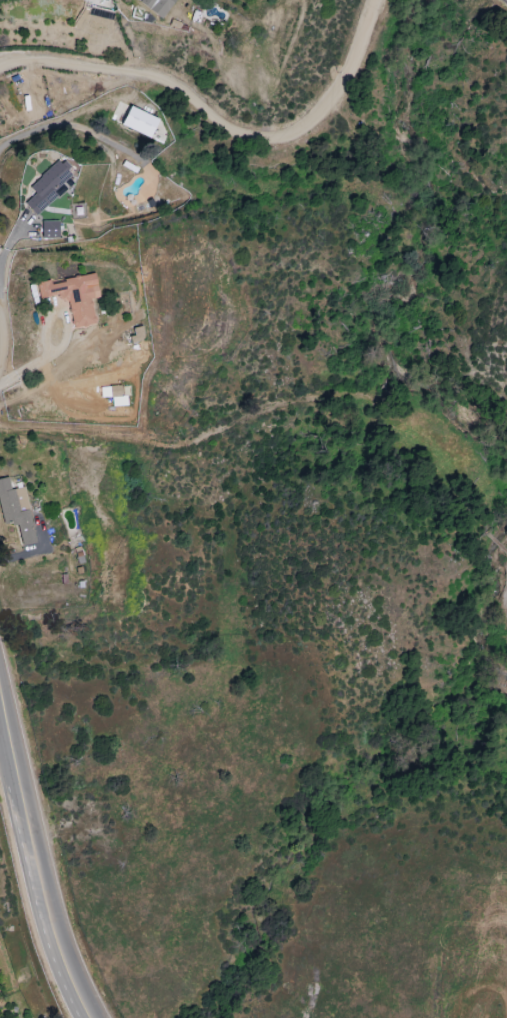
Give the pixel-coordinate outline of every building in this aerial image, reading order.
[(161,19),(175,0),(140,0),(139,2),(161,19)] [(121,126),(150,138),(158,119),(129,107),(121,126)] [(57,197),(52,191),(70,176),(57,161),(28,187),(34,194),(24,203),(34,216),(57,197)] [(59,221),(72,203),(57,192),(47,206),(53,210),(50,215),(59,221)] [(41,222),(41,238),(58,238),(57,221),(41,222)] [(39,301),(67,296),(72,329),(95,325),(91,299),(98,298),(94,275),(50,283),(49,281),(36,283),(39,301)] [(2,525),(16,522),(20,545),(35,542),(23,487),(9,490),(7,477),(0,478),(0,517),(2,525)]
